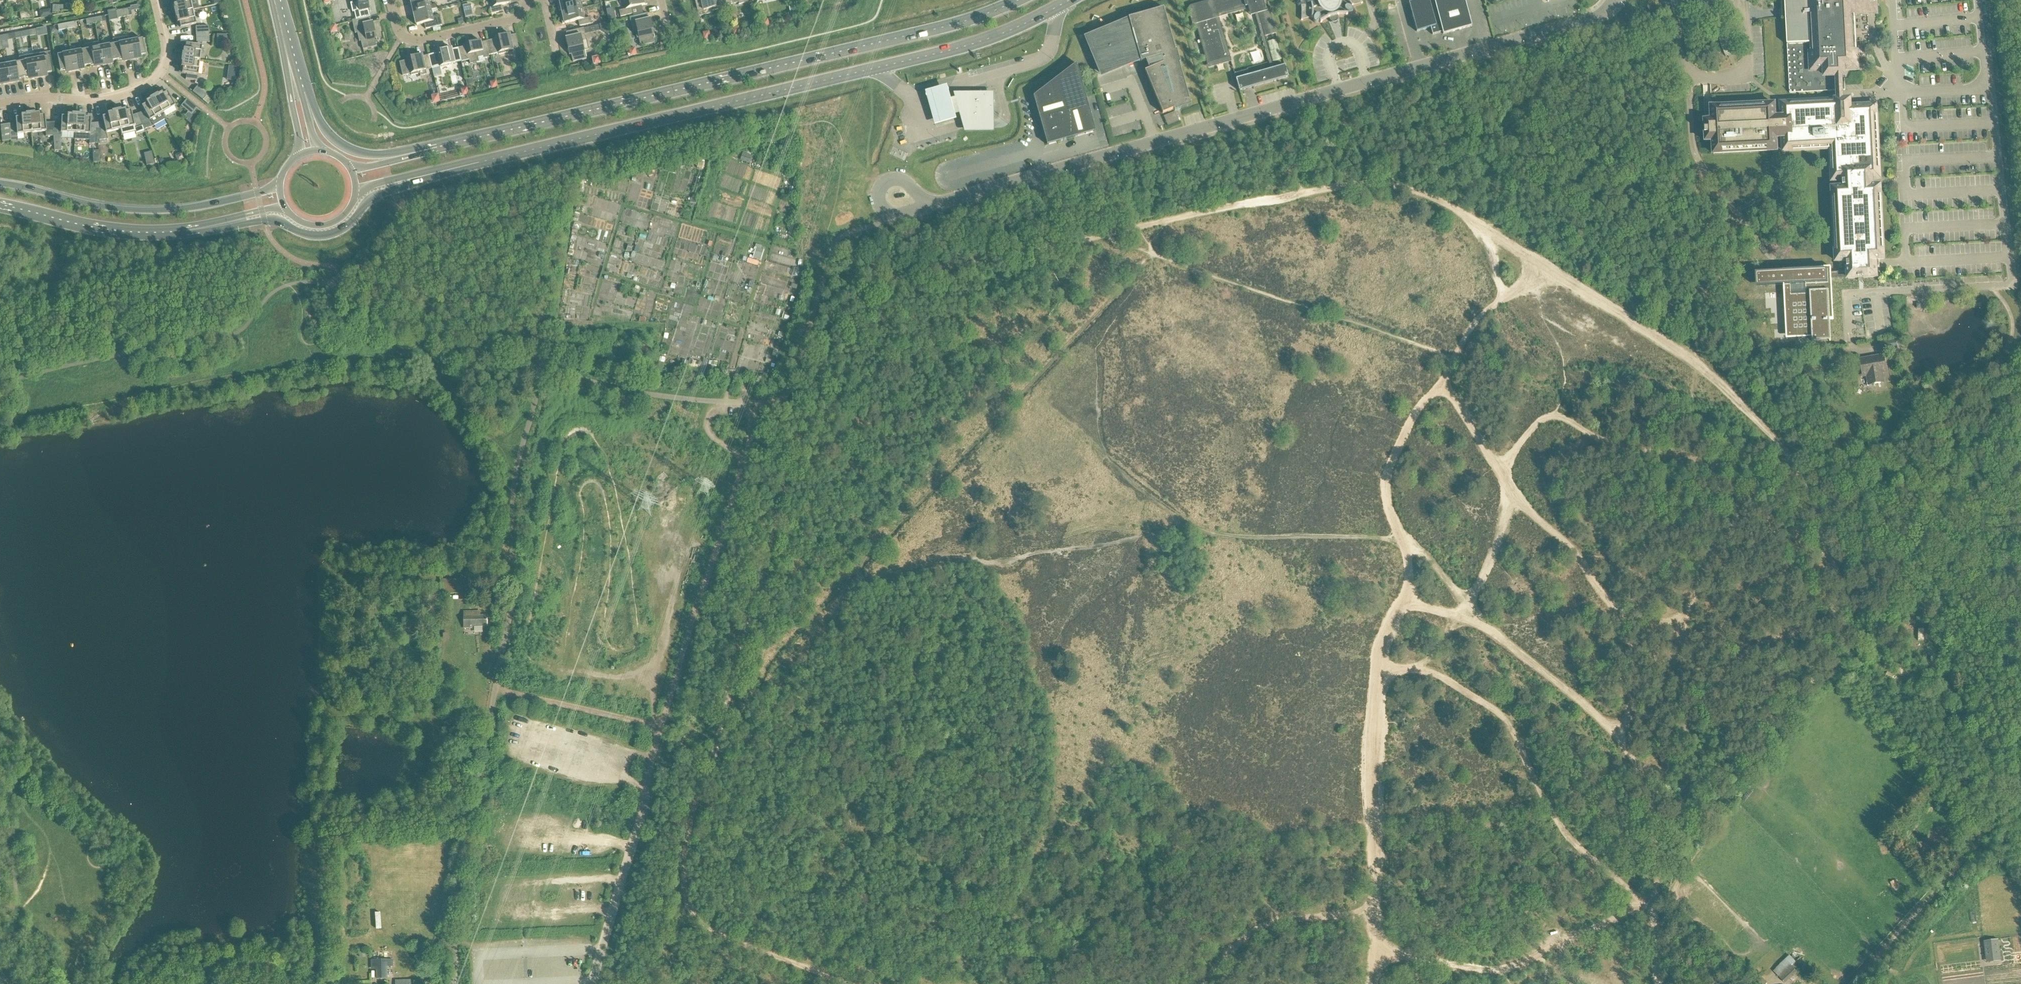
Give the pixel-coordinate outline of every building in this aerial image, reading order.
[(196,0),(174,0),(173,0),(174,6),(172,6),(174,15),(192,11),(199,9),(196,0)] [(356,20),(357,21),(370,18),(368,9),(370,9),(368,0),(352,0),(353,4),(351,4),(353,13),(355,13),(356,20)] [(412,4),(414,15),(432,11),(438,9),(437,5),(431,6),(429,0),(412,4)] [(492,8),(490,9),(491,15),(504,12),(502,6),(510,4),(510,5),(509,0),(491,0),(492,8)] [(562,13),(582,9),(580,0),(571,0),(558,3),(559,11),(562,11),(562,13)] [(625,10),(619,12),(621,18),(633,15),(632,9),(647,5),(646,0),(623,0),(625,10)] [(726,0),(695,0),(699,17),(711,14),(711,12),(719,10),(719,8),(727,6),(726,3),(726,0)] [(1188,11),(1188,12),(1192,26),(1196,25),(1207,64),(1230,58),(1219,18),(1227,16),(1226,13),(1248,7),(1251,16),(1258,14),(1264,37),(1276,34),(1269,10),(1266,11),(1263,0),(1214,0),(1191,7),(1190,7),(1189,8),(1188,9),(1188,10),(1188,11)] [(1301,3),(1301,5),(1301,12),(1301,13),(1301,19),(1301,21),(1303,21),(1303,20),(1311,18),(1313,19),(1313,18),(1314,19),(1313,19),(1313,20),(1313,21),(1313,22),(1313,23),(1314,23),(1315,24),(1316,24),(1317,24),(1318,23),(1319,22),(1320,22),(1319,22),(1321,24),(1329,19),(1330,21),(1338,19),(1338,16),(1347,16),(1348,14),(1347,14),(1348,14),(1349,14),(1350,14),(1351,14),(1352,13),(1353,13),(1353,12),(1353,11),(1353,10),(1352,10),(1352,9),(1351,8),(1351,7),(1351,8),(1353,7),(1360,4),(1361,5),(1362,4),(1361,2),(1360,0),(1300,0),(1301,3)] [(1415,2),(1409,4),(1417,32),(1430,28),(1432,35),(1442,33),(1433,0),(1421,0),(1415,2)] [(1442,33),(1443,35),(1472,27),(1464,0),(1433,0),(1442,33)] [(1790,94),(1837,91),(1837,97),(1838,101),(1836,101),(1836,106),(1782,108),(1782,118),(1776,118),(1775,109),(1711,112),(1712,121),(1705,121),(1706,143),(1713,142),(1713,151),(1778,148),(1777,139),(1783,139),(1784,148),(1835,145),(1836,181),(1843,181),(1844,189),(1837,189),(1840,262),(1847,262),(1848,274),(1825,275),(1824,268),(1787,270),(1787,273),(1757,275),(1758,287),(1787,286),(1790,335),(1813,334),(1813,336),(1828,335),(1825,280),(1836,280),(1848,279),(1877,278),(1876,260),(1880,260),(1876,187),(1872,187),(1871,179),(1876,179),(1872,106),(1850,107),(1850,100),(1843,101),(1843,97),(1843,91),(1845,91),(1845,85),(1845,80),(1844,70),(1857,69),(1856,50),(1852,50),(1850,18),(1872,17),(1876,17),(1880,16),(1879,0),(1785,0),(1790,94)] [(470,5),(463,6),(465,14),(472,12),(470,5)] [(582,9),(562,13),(563,16),(561,17),(563,25),(578,21),(580,27),(592,24),(591,18),(585,19),(582,9)] [(1128,18),(1129,20),(1089,37),(1100,73),(1140,62),(1141,62),(1146,61),(1149,70),(1145,72),(1163,114),(1174,110),(1175,112),(1181,110),(1180,109),(1191,106),(1179,64),(1180,64),(1176,51),(1174,51),(1163,9),(1128,18)] [(39,12),(40,19),(52,17),(50,10),(39,12)] [(192,11),(174,15),(176,24),(178,24),(180,29),(195,25),(192,11)] [(432,11),(414,15),(417,26),(424,24),(426,30),(442,26),(440,15),(433,17),(432,11)] [(637,39),(639,38),(641,47),(654,43),(652,35),(654,35),(651,20),(649,20),(648,14),(630,18),(633,31),(635,30),(637,39)] [(357,21),(356,20),(352,21),(355,34),(358,34),(360,42),(362,42),(363,50),(377,47),(375,39),(377,38),(373,23),(372,23),(370,18),(357,21)] [(770,20),(762,22),(763,28),(772,26),(770,20)] [(1735,53),(1723,23),(1714,27),(1726,57),(1735,53)] [(332,35),(338,34),(336,26),(330,27),(332,35)] [(195,28),(195,36),(209,35),(208,27),(195,28)] [(741,27),(733,29),(734,35),(742,33),(741,27)] [(586,50),(584,42),(587,41),(584,29),(566,33),(568,39),(566,39),(569,54),(571,54),(573,62),(587,59),(585,51),(586,50)] [(711,32),(703,34),(704,40),(713,38),(711,32)] [(209,35),(195,36),(196,44),(209,43),(209,35)] [(495,40),(487,42),(491,56),(499,54),(499,55),(508,53),(508,51),(514,50),(520,48),(516,35),(511,36),(510,35),(495,38),(495,40)] [(112,40),(113,45),(116,61),(124,60),(125,62),(131,61),(127,42),(128,42),(127,37),(112,40)] [(142,40),(128,42),(127,42),(131,61),(137,60),(137,57),(145,56),(142,40)] [(466,47),(458,49),(461,63),(470,61),(471,65),(485,61),(484,59),(489,58),(489,56),(491,56),(487,42),(481,43),(481,42),(466,45),(466,47)] [(84,46),(85,50),(88,66),(96,65),(96,68),(103,66),(99,48),(99,43),(84,46)] [(113,45),(99,48),(103,66),(109,65),(108,63),(116,61),(113,45)] [(182,50),(181,59),(199,61),(201,47),(185,45),(184,50),(182,50)] [(437,54),(429,56),(432,69),(432,70),(440,68),(441,69),(450,67),(449,65),(461,63),(458,49),(452,50),(452,49),(437,52),(437,54)] [(635,49),(627,51),(628,57),(637,55),(635,49)] [(85,50),(71,53),(74,72),(81,71),(80,68),(88,66),(85,50)] [(47,53),(33,55),(37,79),(44,78),(43,75),(51,73),(47,53)] [(74,72),(71,53),(56,56),(59,72),(68,70),(68,73),(74,72)] [(18,58),(19,63),(20,63),(23,79),(30,77),(31,80),(37,79),(33,55),(18,58)] [(432,69),(429,56),(423,57),(423,55),(407,59),(408,61),(400,63),(403,76),(411,74),(412,76),(420,74),(421,77),(427,75),(426,71),(432,69)] [(601,57),(593,59),(594,65),(603,63),(601,57)] [(199,61),(181,59),(180,68),(182,68),(181,74),(186,75),(185,80),(197,82),(199,61)] [(0,62),(0,83),(2,83),(3,85),(9,84),(5,66),(4,61),(0,62)] [(20,63),(19,63),(5,66),(9,84),(15,83),(15,80),(23,79),(20,63)] [(1033,97),(1047,146),(1096,132),(1076,64),(1033,97)] [(1246,77),(1236,80),(1239,92),(1288,78),(1285,66),(1250,76),(1246,77)] [(235,75),(236,68),(228,67),(227,74),(235,75)] [(1248,70),(1234,74),(1236,80),(1246,77),(1250,76),(1248,70)] [(1104,75),(1106,82),(1119,78),(1117,74),(1114,75),(1113,72),(1104,75)] [(517,77),(519,83),(528,81),(526,75),(517,77)] [(497,82),(488,84),(490,90),(498,88),(497,82)] [(964,131),(966,131),(966,129),(966,125),(966,118),(969,118),(969,96),(955,96),(953,96),(954,99),(950,100),(948,93),(946,87),(925,93),(927,99),(930,109),(933,120),(935,126),(956,120),(954,116),(959,114),(962,125),(964,129),(964,131)] [(192,93),(207,105),(211,102),(206,97),(207,96),(196,88),(192,93)] [(460,97),(469,95),(468,89),(459,91),(460,97)] [(161,94),(153,98),(162,114),(174,107),(166,93),(162,95),(161,94)] [(431,104),(440,102),(438,96),(430,98),(431,104)] [(966,129),(966,131),(992,131),(992,128),(992,125),(992,118),(992,96),(991,96),(987,96),(979,96),(969,96),(969,118),(966,118),(966,125),(966,129)] [(143,112),(137,114),(144,130),(153,127),(165,120),(162,114),(153,98),(145,103),(146,104),(141,107),(143,112)] [(180,107),(191,116),(196,109),(186,100),(180,107)] [(124,111),(115,113),(119,130),(121,136),(134,133),(135,136),(145,133),(144,130),(137,114),(131,116),(130,111),(125,112),(124,111)] [(1164,117),(1168,127),(1179,122),(1175,112),(1164,117)] [(103,123),(96,124),(98,141),(107,140),(106,133),(119,130),(115,113),(107,115),(107,116),(101,118),(103,123)] [(17,135),(31,133),(29,115),(20,116),(20,118),(15,119),(15,124),(9,125),(10,138),(17,138),(17,135)] [(45,137),(53,137),(53,123),(45,123),(44,116),(38,116),(38,115),(29,115),(31,133),(45,132),(45,137)] [(61,134),(75,134),(76,116),(66,116),(66,118),(61,117),(61,123),(53,123),(53,137),(60,136),(61,134)] [(75,134),(74,140),(89,141),(89,142),(98,141),(96,124),(90,124),(90,119),(85,118),(85,117),(76,116),(75,134)] [(147,164),(155,162),(152,150),(144,152),(147,164)] [(174,156),(178,163),(184,159),(181,153),(174,156)] [(752,156),(743,154),(741,161),(750,163),(752,156)] [(761,261),(764,250),(756,248),(753,259),(761,261)] [(1887,313),(1890,333),(1895,332),(1892,313),(1887,313)] [(1880,342),(1882,352),(1898,349),(1896,339),(1880,342)] [(1861,360),(1864,376),(1871,375),(1873,385),(1883,383),(1882,373),(1886,372),(1883,357),(1861,360)] [(436,594),(436,583),(424,583),(424,594),(436,594)] [(441,585),(441,594),(460,594),(460,585),(441,585)] [(488,622),(488,610),(464,610),(464,622),(488,622)] [(1998,940),(1984,942),(1986,960),(2000,958),(1998,940)] [(1791,966),(1794,963),(1795,962),(1792,958),(1791,957),(1774,972),(1779,977),(1785,983),(1786,983),(1791,979),(1796,975),(1798,973),(1791,966)] [(371,961),(372,970),(376,970),(376,980),(388,979),(388,967),(394,967),(394,960),(371,961)]
